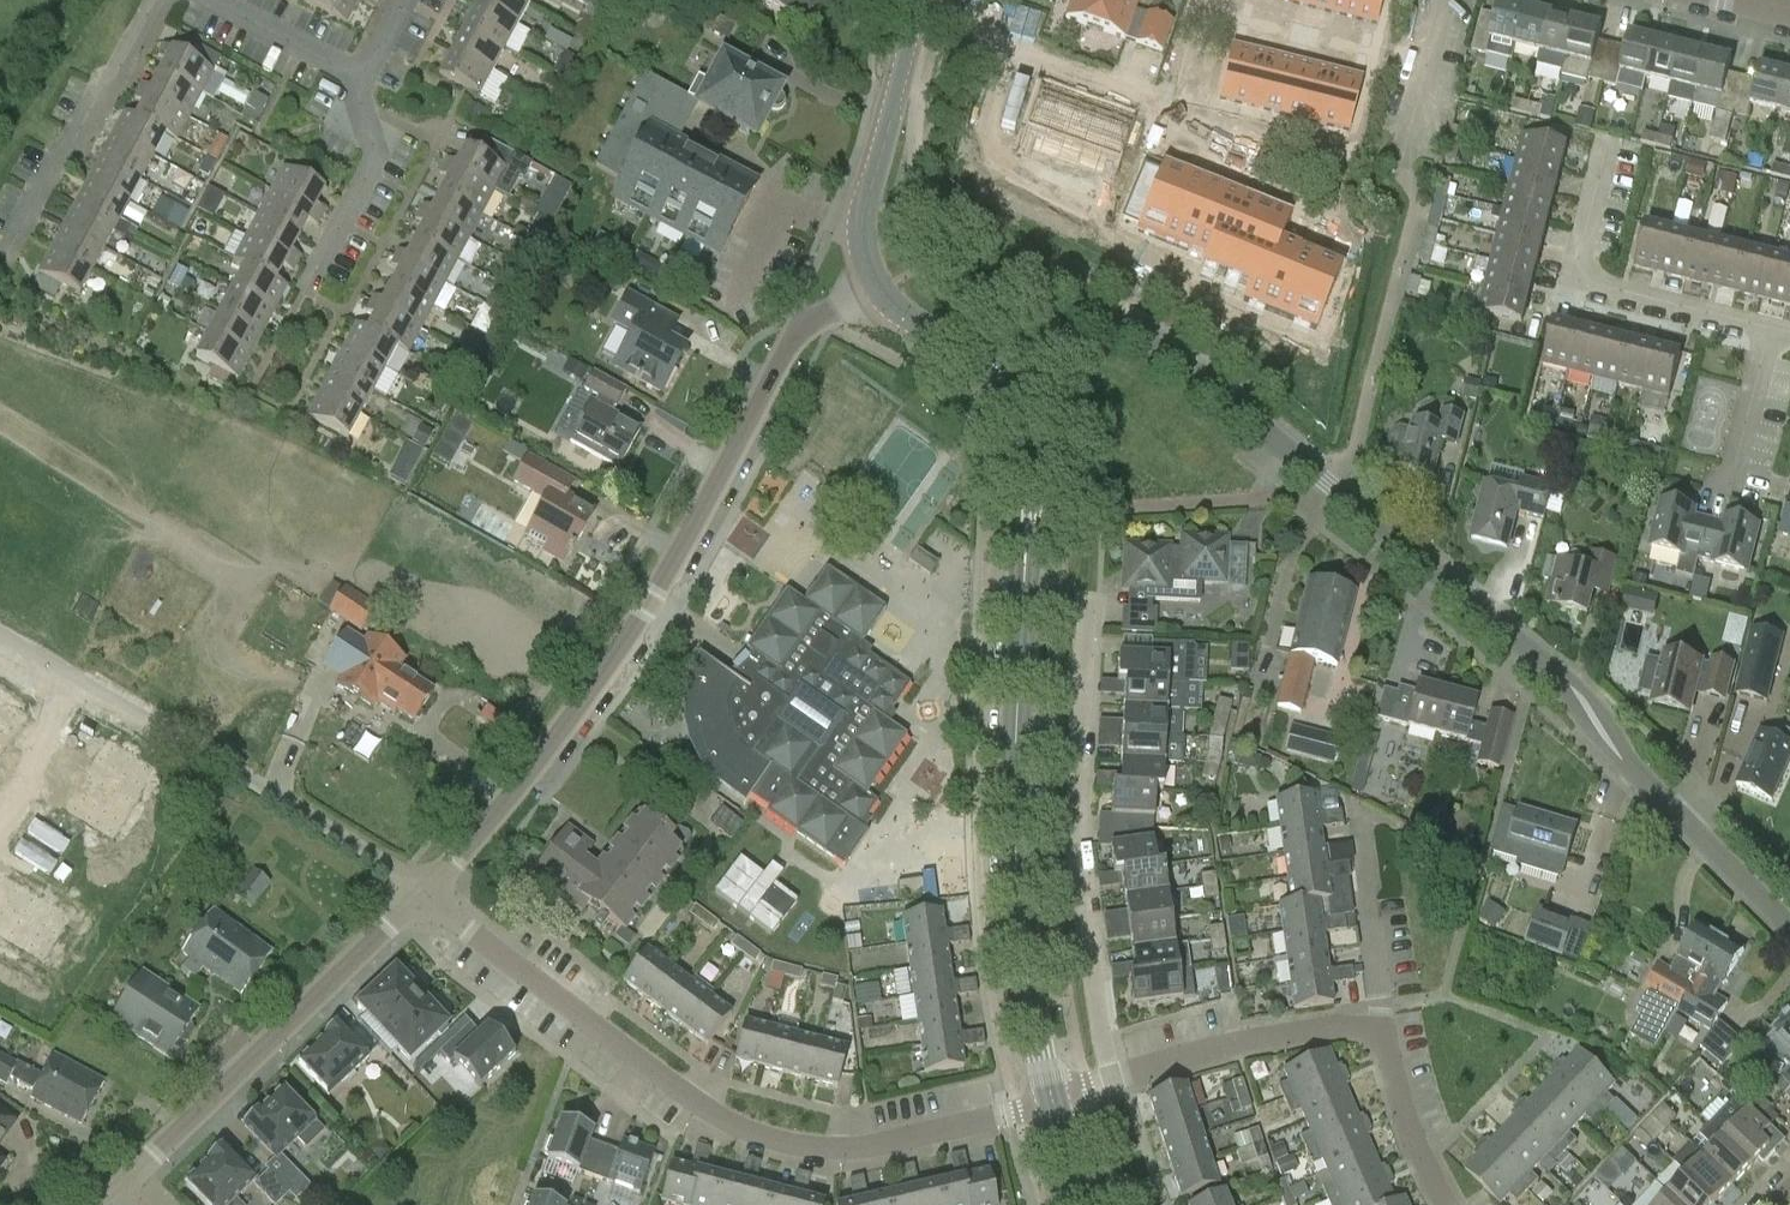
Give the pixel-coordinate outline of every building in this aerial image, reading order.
[(359,0),(306,0),(305,2),(346,24),(359,0)] [(520,23),(532,0),(479,0),(479,1),(520,23)] [(592,8),(610,17),(619,0),(597,0),(592,8)] [(816,4),(808,0),(757,0),(805,26),(816,4)] [(1066,18),(1124,39),(1162,52),(1173,22),(1148,13),(1147,15),(1134,10),(1138,0),(1072,0),(1066,18)] [(1314,8),(1346,16),(1350,0),(1316,0),(1314,8)] [(1346,16),(1379,24),(1385,0),(1350,0),(1346,16)] [(466,25),(507,47),(520,23),(479,1),(466,25)] [(1249,1),(1245,15),(1254,17),(1257,3),(1249,1)] [(1517,46),(1516,46),(1525,8),(1499,2),(1495,17),(1483,14),(1473,52),(1513,61),(1517,46)] [(1525,8),(1516,46),(1517,46),(1541,52),(1551,14),(1525,8)] [(727,41),(735,25),(712,13),(704,29),(727,41)] [(1551,14),(1541,52),(1542,52),(1538,66),(1563,72),(1576,20),(1551,14)] [(582,18),(576,29),(587,35),(593,24),(582,18)] [(1603,83),(1612,45),(1598,42),(1602,27),(1576,20),(1563,72),(1564,73),(1563,78),(1588,84),(1589,80),(1603,83)] [(1309,26),(1296,22),(1293,32),(1307,35),(1309,26)] [(1242,23),(1239,37),(1248,39),(1251,25),(1242,23)] [(453,49),(494,71),(507,47),(466,25),(453,49)] [(1323,30),(1309,26),(1307,35),(1321,39),(1323,30)] [(1367,31),(1364,45),(1373,47),(1376,34),(1367,31)] [(1307,35),(1293,32),(1291,41),(1305,45),(1307,35)] [(574,45),(551,33),(547,42),(569,54),(574,45)] [(1612,45),(1603,83),(1643,93),(1646,78),(1656,40),(1630,34),(1626,49),(1612,45)] [(1321,39),(1307,35),(1305,45),(1318,48),(1321,39)] [(1656,40),(1646,78),(1672,84),(1681,47),(1656,40)] [(197,45),(190,59),(164,45),(160,54),(169,59),(161,73),(202,95),(222,58),(197,45)] [(1236,47),(1223,98),(1255,107),(1268,55),(1237,47),(1236,47)] [(1693,105),(1696,90),(1697,91),(1706,53),(1681,47),(1672,84),(1673,85),(1669,99),(1693,105)] [(494,71),(453,49),(440,74),(481,96),(494,71)] [(1706,53),(1697,91),(1693,105),(1719,112),(1728,75),(1732,59),(1706,53)] [(1361,54),(1357,67),(1366,70),(1370,56),(1361,54)] [(1300,63),(1268,55),(1255,107),(1287,115),(1300,63)] [(956,79),(961,59),(947,56),(942,75),(956,79)] [(597,165),(624,180),(653,126),(676,138),(695,103),(755,135),(770,107),(777,110),(782,108),(785,103),(784,97),(777,94),(780,88),(723,57),(709,83),(698,77),(687,97),(646,74),(597,165)] [(565,77),(571,65),(560,59),(553,71),(565,77)] [(1332,71),(1300,63),(1287,115),(1319,123),(1332,71)] [(1777,110),(1786,73),(1760,66),(1756,81),(1751,104),(1777,110)] [(1332,71),(1319,123),(1351,131),(1364,79),(1333,71),(1332,71)] [(140,91),(190,118),(202,95),(161,73),(153,89),(143,84),(140,91)] [(559,79),(548,73),(544,82),(555,88),(559,79)] [(1777,110),(1789,114),(1789,74),(1786,73),(1777,110)] [(125,113),(177,141),(190,118),(140,91),(135,99),(144,104),(136,118),(125,112),(125,113)] [(243,117),(257,125),(270,101),(255,94),(243,117)] [(1132,128),(1038,95),(1019,149),(1113,182),(1132,128)] [(1719,112),(1712,141),(1727,144),(1734,116),(1733,116),(1736,104),(1722,100),(1719,112)] [(1528,105),(1514,102),(1512,112),(1526,115),(1528,105)] [(470,103),(463,115),(479,124),(486,111),(470,103)] [(1736,104),(1733,116),(1734,116),(1747,119),(1750,107),(1736,104)] [(1526,115),(1541,119),(1544,109),(1528,105),(1526,115)] [(177,141),(125,113),(113,136),(154,158),(166,136),(177,142),(177,141)] [(1589,131),(1592,118),(1578,115),(1575,127),(1589,131)] [(718,255),(757,182),(676,138),(653,126),(624,180),(613,199),(718,255)] [(529,135),(522,131),(515,142),(523,146),(529,135)] [(1656,147),(1659,138),(1645,134),(1642,144),(1656,147)] [(1567,146),(1523,135),(1517,161),(1561,172),(1567,146)] [(101,158),(142,180),(154,158),(113,136),(101,158)] [(1659,138),(1656,147),(1672,151),(1674,141),(1659,138)] [(486,139),(478,153),(466,147),(460,157),(516,187),(523,175),(508,168),(515,155),(486,139)] [(1461,147),(1449,144),(1445,160),(1457,164),(1461,147)] [(1724,147),(1710,144),(1707,158),(1721,161),(1724,147)] [(1764,158),(1750,155),(1747,167),(1761,170),(1764,158)] [(209,177),(217,162),(207,157),(199,172),(209,177)] [(448,181),(488,203),(494,192),(510,200),(516,187),(460,157),(457,163),(449,159),(440,174),(449,179),(448,181)] [(89,181),(130,203),(142,180),(101,158),(89,181)] [(1554,197),(1561,172),(1517,161),(1510,186),(1554,197)] [(1686,177),(1703,181),(1706,166),(1690,162),(1686,177)] [(1208,183),(1167,166),(1165,171),(1148,164),(1126,217),(1143,224),(1140,231),(1209,259),(1206,269),(1252,287),(1246,301),(1318,331),(1345,266),(1304,249),(1302,253),(1282,245),(1293,218),(1228,191),(1226,195),(1206,187),(1208,183)] [(1788,169),(1775,165),(1772,176),(1786,179),(1788,169)] [(271,191),(322,218),(326,211),(317,206),(325,190),(284,167),(271,191)] [(1715,189),(1734,194),(1738,177),(1719,173),(1715,189)] [(1739,181),(1750,184),(1752,177),(1740,174),(1739,181)] [(554,176),(545,191),(562,200),(570,185),(554,176)] [(214,213),(222,189),(187,178),(180,202),(214,213)] [(1437,194),(1449,197),(1453,181),(1441,178),(1437,194)] [(129,232),(131,226),(121,221),(130,203),(89,181),(76,204),(129,232)] [(435,205),(475,227),(488,203),(448,181),(435,205)] [(1788,196),(1789,187),(1789,186),(1779,183),(1776,193),(1788,196)] [(1548,222),(1554,197),(1510,186),(1504,211),(1548,222)] [(322,218),(271,191),(259,214),(300,236),(309,220),(318,226),(322,218)] [(1437,194),(1433,211),(1431,219),(1443,222),(1445,212),(1454,214),(1457,200),(1449,198),(1449,197),(1437,194)] [(126,239),(129,232),(76,204),(64,226),(106,249),(114,232),(126,239)] [(422,229),(462,251),(475,227),(435,205),(433,209),(424,204),(416,219),(425,223),(422,229)] [(180,229),(188,213),(176,207),(168,223),(180,229)] [(1498,236),(1542,247),(1548,222),(1504,211),(1504,212),(1495,209),(1493,219),(1502,221),(1498,236)] [(300,236),(259,214),(247,236),(298,264),(302,256),(292,251),(300,236)] [(537,243),(549,222),(536,215),(524,236),(537,243)] [(1424,244),(1437,247),(1443,222),(1431,219),(1424,244)] [(1661,274),(1672,230),(1646,224),(1635,267),(1661,274)] [(52,249),(94,271),(106,249),(64,226),(52,249)] [(409,253),(450,275),(462,251),(422,229),(409,253)] [(1672,230),(1661,274),(1686,280),(1697,236),(1672,230)] [(298,264),(247,236),(235,259),(288,287),(288,286),(277,280),(284,266),(294,271),(298,264)] [(1535,272),(1542,247),(1498,236),(1492,261),(1535,272)] [(1697,236),(1686,280),(1711,286),(1722,243),(1697,236)] [(606,255),(617,261),(624,248),(613,242),(606,255)] [(1722,243),(1711,286),(1736,293),(1747,249),(1722,243)] [(1437,247),(1424,244),(1420,261),(1432,264),(1437,247)] [(55,301),(63,285),(81,295),(94,271),(52,249),(40,273),(41,273),(32,289),(55,301)] [(1747,249),(1736,293),(1761,299),(1772,255),(1747,249)] [(396,277),(437,299),(450,275),(409,253),(408,254),(400,250),(392,265),(400,269),(396,277)] [(655,281),(663,266),(639,254),(631,269),(655,281)] [(1761,299),(1786,305),(1789,291),(1789,260),(1772,255),(1761,299)] [(288,287),(235,259),(235,260),(246,266),(235,288),(275,310),(288,287)] [(1529,297),(1535,272),(1492,261),(1485,286),(1529,297)] [(180,287),(189,271),(177,265),(169,281),(180,287)] [(152,277),(148,284),(156,289),(161,281),(152,277)] [(375,296),(424,323),(437,299),(396,277),(384,300),(376,295),(375,296)] [(1418,297),(1423,281),(1410,278),(1406,294),(1418,297)] [(1479,312),(1522,323),(1529,297),(1485,286),(1479,312)] [(275,310),(235,288),(222,311),(263,333),(275,310)] [(141,296),(149,301),(153,294),(145,289),(141,296)] [(161,296),(156,306),(166,311),(171,302),(161,296)] [(371,325),(411,346),(424,323),(375,296),(368,310),(376,314),(371,325)] [(660,392),(683,350),(651,332),(661,314),(627,296),(613,322),(632,332),(614,366),(660,392)] [(1406,300),(1403,311),(1418,314),(1420,304),(1406,300)] [(263,333),(222,311),(210,334),(251,355),(263,333)] [(1569,371),(1580,328),(1554,321),(1543,365),(1569,371)] [(347,343),(388,365),(398,346),(408,352),(411,346),(371,325),(368,329),(357,323),(347,343)] [(1594,378),(1605,334),(1580,328),(1569,371),(1594,378)] [(251,355),(210,334),(198,357),(238,379),(251,355)] [(1619,384),(1630,340),(1605,334),(1594,378),(1619,384)] [(1644,390),(1655,347),(1630,340),(1619,384),(1644,390)] [(334,366),(375,389),(388,365),(347,343),(334,366)] [(476,358),(479,352),(468,346),(465,352),(476,358)] [(1665,416),(1670,397),(1681,353),(1655,347),(1644,390),(1645,391),(1640,410),(1665,416)] [(581,384),(583,381),(588,371),(569,360),(563,370),(561,373),(581,384)] [(321,390),(362,412),(375,389),(334,366),(321,390)] [(596,402),(614,412),(616,408),(618,409),(628,390),(594,372),(585,389),(599,397),(596,402)] [(448,376),(440,391),(453,398),(462,383),(448,376)] [(1497,385),(1493,379),(1485,378),(1482,390),(1495,393),(1497,385)] [(1476,401),(1481,383),(1469,379),(1464,398),(1476,401)] [(362,412),(321,390),(308,415),(349,437),(362,412)] [(448,403),(437,397),(432,407),(442,413),(448,403)] [(592,402),(578,427),(570,441),(618,467),(640,428),(592,402)] [(1539,427),(1554,431),(1557,419),(1559,411),(1547,407),(1545,416),(1542,415),(1539,427)] [(1414,420),(1411,430),(1401,428),(1397,430),(1393,434),(1391,438),(1389,444),(1390,450),(1392,455),(1394,459),(1404,461),(1402,467),(1434,476),(1443,441),(1457,444),(1464,417),(1443,411),(1439,427),(1414,420)] [(1554,431),(1579,437),(1582,425),(1573,423),(1575,415),(1561,411),(1559,419),(1557,419),(1554,431)] [(455,415),(431,457),(447,466),(471,424),(455,415)] [(1579,437),(1604,444),(1607,432),(1582,425),(1579,437)] [(424,449),(425,448),(434,433),(433,433),(421,426),(412,441),(412,442),(424,449)] [(1624,437),(1607,432),(1604,444),(1621,448),(1624,437)] [(520,463),(521,461),(527,451),(509,441),(503,451),(502,453),(520,463)] [(1582,448),(1567,444),(1564,458),(1572,460),(1580,456),(1582,448)] [(1630,456),(1654,463),(1657,450),(1632,444),(1630,450),(1632,451),(1630,456)] [(573,482),(544,466),(528,457),(517,476),(549,494),(526,535),(566,558),(571,548),(573,549),(595,512),(566,496),(573,482)] [(392,477),(407,485),(416,467),(401,460),(392,477)] [(1545,518),(1553,488),(1557,473),(1540,469),(1536,483),(1524,480),(1521,492),(1487,484),(1472,539),(1507,549),(1517,511),(1545,518)] [(1694,578),(1698,559),(1699,560),(1709,521),(1694,518),(1696,510),(1662,501),(1651,548),(1684,556),(1680,575),(1694,578)] [(1709,521),(1699,560),(1714,563),(1714,564),(1747,573),(1759,526),(1726,517),(1724,525),(1709,521)] [(1789,537),(1789,521),(1783,519),(1780,535),(1789,537)] [(1183,549),(1176,549),(1169,549),(1169,547),(1126,545),(1124,588),(1167,590),(1168,577),(1181,578),(1181,579),(1224,581),(1226,538),(1183,536),(1183,549)] [(939,563),(918,549),(910,562),(930,576),(939,563)] [(1554,579),(1548,603),(1588,614),(1595,584),(1609,587),(1617,559),(1591,553),(1588,567),(1549,557),(1544,577),(1554,579)] [(728,674),(705,658),(703,660),(696,674),(695,676),(694,677),(694,679),(693,681),(690,695),(689,697),(689,699),(689,700),(689,702),(689,717),(689,718),(689,720),(689,722),(693,738),(693,740),(694,741),(695,743),(704,761),(718,777),(733,788),(748,798),(744,804),(745,805),(749,799),(843,865),(866,832),(860,827),(878,801),(867,794),(907,736),(885,721),(911,684),(859,647),(885,609),(826,568),(804,601),(787,589),(746,649),(751,652),(728,674)] [(1634,575),(1632,583),(1646,587),(1648,579),(1634,575)] [(1331,606),(1335,586),(1309,580),(1277,707),(1300,713),(1313,660),(1321,626),(1319,626),(1325,604),(1331,606)] [(346,586),(330,610),(329,612),(346,623),(362,634),(379,607),(346,586)] [(1313,660),(1337,666),(1356,592),(1335,586),(1331,606),(1325,604),(1319,626),(1321,626),(1313,660)] [(1628,588),(1623,610),(1653,617),(1658,596),(1628,588)] [(1155,634),(1157,610),(1123,608),(1122,632),(1155,634)] [(1728,615),(1725,629),(1741,633),(1745,619),(1728,615)] [(415,721),(434,693),(398,669),(405,660),(369,636),(337,685),(373,708),(377,703),(395,714),(398,710),(415,721)] [(1185,685),(1185,684),(1193,685),(1195,645),(1152,642),(1152,656),(1119,655),(1118,682),(1185,685)] [(1780,650),(1750,643),(1734,708),(1764,715),(1780,650)] [(1248,644),(1230,644),(1230,658),(1247,659),(1248,644)] [(1649,660),(1642,690),(1656,693),(1653,704),(1690,713),(1695,692),(1725,700),(1734,665),(1713,660),(1712,665),(1666,653),(1663,664),(1649,660)] [(1184,712),(1185,685),(1118,682),(1118,683),(1102,682),(1100,696),(1124,698),(1123,709),(1184,712)] [(1384,689),(1376,718),(1371,735),(1381,737),(1385,720),(1436,734),(1447,692),(1418,685),(1417,691),(1403,688),(1397,693),(1384,689)] [(1251,701),(1254,691),(1244,689),(1242,698),(1251,701)] [(1514,718),(1492,712),(1488,728),(1470,723),(1476,700),(1447,692),(1436,734),(1482,746),(1477,765),(1500,771),(1514,718)] [(1215,712),(1229,715),(1232,703),(1218,699),(1215,712)] [(20,718),(0,702),(0,743),(20,718)] [(1182,738),(1184,712),(1123,709),(1123,723),(1100,721),(1099,734),(1165,738),(1182,738)] [(1229,715),(1215,712),(1212,724),(1226,728),(1229,715)] [(1784,729),(1780,740),(1761,731),(1737,785),(1772,801),(1789,761),(1789,732),(1784,729)] [(1311,731),(1304,757),(1333,765),(1340,739),(1311,731)] [(1099,734),(1098,749),(1121,751),(1121,762),(1164,764),(1165,738),(1099,734)] [(1370,765),(1377,737),(1364,734),(1358,762),(1370,765)] [(1240,766),(1241,764),(1255,767),(1257,756),(1243,753),(1244,748),(1231,745),(1227,763),(1240,766)] [(109,746),(78,800),(116,822),(147,768),(109,746)] [(1205,765),(1219,768),(1222,756),(1208,752),(1205,765)] [(1112,788),(1162,791),(1164,764),(1121,762),(1120,776),(1097,775),(1096,789),(1112,790),(1112,788)] [(1219,768),(1205,765),(1202,777),(1216,780),(1219,768)] [(1350,791),(1362,794),(1367,776),(1355,773),(1350,791)] [(1101,815),(1100,829),(1127,831),(1127,829),(1153,831),(1155,791),(1162,791),(1112,788),(1112,790),(1111,815),(1101,815)] [(1280,827),(1318,821),(1342,818),(1341,811),(1318,815),(1315,795),(1276,801),(1280,827)] [(731,840),(743,824),(723,808),(711,824),(731,840)] [(1567,861),(1577,825),(1520,808),(1509,843),(1567,861)] [(1444,828),(1458,847),(1481,830),(1467,811),(1444,828)] [(589,903),(603,913),(594,925),(602,931),(611,920),(623,929),(617,938),(629,947),(636,938),(625,930),(684,853),(669,841),(673,836),(640,812),(597,869),(582,858),(591,847),(568,829),(533,875),(582,912),(589,903)] [(1266,855),(1322,847),(1320,829),(1343,825),(1342,818),(1318,821),(1280,827),(1283,850),(1266,853),(1266,855)] [(1100,829),(1099,846),(1110,847),(1114,874),(1164,866),(1157,867),(1153,841),(1153,831),(1127,829),(1127,831),(1100,829)] [(1227,839),(1217,840),(1219,853),(1229,852),(1227,839)] [(1287,878),(1326,873),(1350,869),(1349,862),(1325,866),(1322,847),(1266,855),(1267,861),(1284,858),(1287,878)] [(739,861),(714,894),(773,938),(797,904),(773,887),(784,872),(774,864),(763,879),(739,861)] [(1100,891),(1124,888),(1125,899),(1168,893),(1164,866),(1114,874),(1099,877),(1100,891)] [(1291,904),(1330,898),(1327,880),(1351,877),(1350,869),(1326,873),(1287,878),(1291,904)] [(272,884),(254,870),(234,896),(252,910),(272,884)] [(1203,888),(1217,886),(1215,874),(1201,876),(1203,888)] [(898,884),(900,899),(925,896),(923,880),(898,884)] [(0,884),(0,932),(33,952),(56,914),(1,882),(0,884)] [(1217,886),(1203,888),(1205,901),(1219,899),(1217,886)] [(1104,915),(1105,928),(1171,919),(1168,893),(1125,899),(1127,913),(1104,915)] [(1283,932),(1322,926),(1346,923),(1345,917),(1321,920),(1318,902),(1330,900),(1330,898),(1291,904),(1279,906),(1283,932)] [(701,923),(707,915),(697,907),(690,915),(701,923)] [(1485,908),(1478,919),(1494,930),(1501,919),(1485,908)] [(184,953),(190,958),(180,973),(193,983),(204,968),(241,996),(272,953),(215,911),(184,953)] [(902,918),(906,945),(969,935),(968,929),(944,932),(941,912),(902,918)] [(1529,945),(1564,958),(1575,926),(1540,914),(1529,945)] [(707,915),(701,923),(714,933),(720,924),(707,915)] [(1243,917),(1229,919),(1232,939),(1246,937),(1243,917)] [(1105,928),(1108,944),(1131,940),(1132,952),(1175,946),(1171,919),(1105,928)] [(1347,931),(1346,923),(1322,926),(1283,932),(1287,958),(1325,953),(1323,934),(1347,931)] [(1655,1051),(1722,937),(1699,924),(1679,958),(1671,971),(1661,964),(1645,991),(1648,993),(1636,1014),(1642,1018),(1631,1037),(1655,1051)] [(1210,940),(1225,938),(1223,926),(1209,928),(1210,940)] [(910,970),(949,965),(946,946),(970,943),(969,935),(906,945),(910,970)] [(1722,937),(1655,1051),(1672,1023),(1704,1042),(1711,1030),(1712,1031),(1728,1004),(1707,991),(1715,979),(1724,985),(1744,950),(1722,937)] [(742,955),(749,946),(738,938),(731,946),(742,955)] [(1225,938),(1210,940),(1212,954),(1227,951),(1225,938)] [(1129,979),(1179,972),(1192,971),(1188,944),(1175,946),(1132,952),(1134,965),(1112,968),(1113,982),(1129,979)] [(749,946),(742,955),(755,964),(761,956),(749,946)] [(645,998),(669,966),(647,950),(624,981),(645,998)] [(1352,968),(1328,971),(1325,953),(1287,958),(1290,984),(1354,975),(1352,968)] [(1578,972),(1601,983),(1606,971),(1583,960),(1578,972)] [(785,977),(787,967),(774,963),(771,974),(785,977)] [(949,965),(910,970),(914,996),(977,987),(976,980),(952,984),(949,965)] [(1218,994),(1233,992),(1229,965),(1214,967),(1218,994)] [(669,966),(645,998),(666,1013),(690,982),(669,966)] [(787,967),(785,977),(800,982),(803,972),(787,967)] [(395,971),(357,1007),(410,1062),(448,1026),(395,971)] [(111,1020),(142,1041),(168,1058),(200,1009),(144,972),(111,1020)] [(1129,979),(1133,1006),(1183,999),(1179,972),(1129,979)] [(1355,982),(1354,975),(1290,984),(1294,1011),(1333,1005),(1330,986),(1355,982)] [(835,989),(838,980),(824,977),(821,985),(835,989)] [(838,980),(835,989),(836,990),(833,1002),(843,1004),(848,989),(837,986),(838,980)] [(690,982),(666,1013),(686,1029),(710,997),(690,982)] [(877,984),(855,987),(857,1004),(880,1001),(877,984)] [(907,1023),(956,1016),(954,998),(978,994),(977,987),(914,996),(917,1019),(906,1020),(907,1023)] [(732,1014),(710,997),(686,1029),(708,1045),(732,1014)] [(1241,1000),(1242,1010),(1252,1009),(1250,998),(1241,1000)] [(1764,1042),(1789,1067),(1789,1015),(1764,1042)] [(956,1016),(907,1023),(900,1024),(900,1029),(918,1027),(921,1047),(984,1038),(983,1032),(959,1035),(956,1016)] [(859,1030),(872,1028),(871,1017),(858,1019),(859,1030)] [(761,1067),(771,1029),(745,1022),(735,1060),(761,1067)] [(329,1096),(370,1057),(339,1023),(324,1038),(298,1064),(329,1096)] [(1701,1049),(1724,1068),(1744,1043),(1719,1023),(1701,1049)] [(456,1026),(410,1070),(415,1074),(460,1031),(456,1026)] [(771,1029),(761,1067),(787,1073),(796,1035),(771,1029)] [(465,1030),(437,1057),(448,1068),(452,1065),(477,1091),(512,1057),(485,1030),(475,1040),(465,1030)] [(796,1035),(787,1073),(812,1080),(822,1042),(796,1035)] [(964,1068),(961,1050),(985,1046),(984,1038),(921,1047),(925,1074),(964,1068)] [(822,1042),(812,1080),(838,1087),(848,1049),(822,1042)] [(1284,1101),(1345,1074),(1341,1065),(1336,1067),(1329,1050),(1283,1070),(1288,1082),(1278,1086),(1284,1101)] [(1557,1067),(1605,1112),(1615,1101),(1607,1093),(1616,1084),(1581,1050),(1568,1063),(1564,1059),(1557,1067)] [(42,1077),(18,1063),(18,1065),(0,1055),(0,1082),(8,1086),(11,1080),(34,1092),(31,1097),(82,1125),(105,1083),(54,1055),(42,1077)] [(1605,1112),(1557,1067),(1550,1075),(1553,1078),(1542,1090),(1578,1125),(1586,1116),(1594,1124),(1605,1112)] [(1786,1095),(1789,1091),(1789,1068),(1781,1078),(1782,1079),(1774,1087),(1785,1096),(1786,1095)] [(1306,1121),(1351,1102),(1344,1086),(1349,1084),(1345,1074),(1284,1101),(1291,1115),(1301,1111),(1306,1121)] [(1237,1098),(1248,1095),(1243,1080),(1222,1087),(1227,1101),(1237,1098)] [(1157,1123),(1206,1107),(1198,1085),(1187,1088),(1186,1085),(1149,1097),(1157,1123)] [(1578,1125),(1542,1090),(1530,1103),(1527,1099),(1519,1107),(1567,1152),(1577,1141),(1570,1133),(1578,1125)] [(284,1091),(261,1114),(259,1112),(245,1126),(277,1159),(298,1138),(304,1145),(321,1129),(314,1122),(284,1091)] [(1248,1095),(1237,1098),(1238,1102),(1230,1105),(1233,1115),(1241,1112),(1252,1109),(1248,1095)] [(1722,1137),(1752,1166),(1771,1146),(1761,1137),(1770,1128),(1738,1097),(1711,1126),(1722,1137)] [(1362,1115),(1358,1117),(1351,1102),(1306,1121),(1310,1132),(1300,1137),(1306,1151),(1367,1125),(1362,1115)] [(1751,1108),(1761,1118),(1768,1112),(1757,1102),(1751,1108)] [(1677,1118),(1664,1106),(1658,1112),(1671,1124),(1677,1118)] [(1165,1148),(1202,1136),(1195,1111),(1206,1108),(1206,1107),(1157,1123),(1165,1148)] [(1516,1118),(1504,1130),(1540,1164),(1548,1156),(1556,1163),(1557,1162),(1567,1152),(1519,1107),(1512,1114),(1516,1118)] [(18,1121),(0,1109),(0,1147),(18,1121)] [(1671,1124),(1658,1112),(1653,1118),(1665,1130),(1671,1124)] [(593,1178),(605,1146),(590,1141),(594,1132),(562,1120),(554,1142),(550,1140),(544,1155),(549,1156),(547,1161),(593,1178)] [(1327,1172),(1373,1152),(1366,1137),(1371,1134),(1367,1125),(1306,1151),(1312,1165),(1323,1161),(1327,1172)] [(1693,1145),(1734,1185),(1752,1166),(1722,1137),(1711,1126),(1693,1145)] [(1253,1148),(1263,1144),(1259,1130),(1248,1133),(1252,1145),(1253,1148)] [(1540,1164),(1504,1130),(1493,1142),(1489,1139),(1481,1146),(1529,1192),(1540,1180),(1532,1173),(1540,1164)] [(1647,1148),(1653,1142),(1641,1130),(1635,1136),(1647,1148)] [(1247,1132),(1234,1136),(1238,1150),(1252,1145),(1248,1133),(1247,1132)] [(1173,1173),(1210,1160),(1202,1136),(1165,1148),(1173,1173)] [(620,1152),(605,1146),(593,1178),(640,1194),(655,1154),(623,1142),(620,1152)] [(1263,1144),(1253,1148),(1258,1162),(1268,1159),(1263,1144)] [(1281,1144),(1271,1148),(1276,1160),(1286,1156),(1281,1144)] [(1686,1174),(1717,1203),(1734,1185),(1693,1145),(1675,1163),(1686,1174)] [(390,1153),(383,1147),(377,1146),(370,1153),(380,1163),(390,1153)] [(704,1147),(697,1146),(691,1169),(672,1164),(662,1202),(673,1204),(689,1204),(704,1147)] [(1518,1203),(1529,1192),(1481,1146),(1474,1154),(1478,1158),(1465,1170),(1501,1204),(1510,1195),(1518,1203)] [(689,1204),(716,1204),(723,1177),(705,1172),(711,1149),(704,1147),(689,1204)] [(187,1186),(205,1204),(238,1204),(234,1200),(255,1180),(223,1148),(209,1162),(210,1163),(187,1186)] [(969,1204),(997,1204),(989,1172),(970,1176),(964,1152),(957,1154),(969,1204)] [(1328,1201),(1389,1175),(1384,1165),(1379,1167),(1373,1152),(1327,1172),(1332,1182),(1322,1187),(1328,1201)] [(1557,1162),(1566,1170),(1576,1161),(1567,1152),(1557,1162)] [(1611,1163),(1624,1176),(1635,1165),(1622,1152),(1611,1163)] [(956,1179),(938,1184),(943,1204),(969,1204),(957,1154),(950,1156),(956,1179)] [(716,1204),(742,1204),(754,1161),(747,1159),(741,1182),(723,1177),(716,1204)] [(1288,1159),(1277,1164),(1281,1175),(1293,1170),(1288,1159)] [(1210,1160),(1173,1173),(1181,1198),(1219,1186),(1210,1160)] [(742,1204),(769,1204),(773,1190),(755,1186),(761,1162),(754,1161),(742,1204)] [(938,1184),(919,1188),(914,1165),(907,1166),(916,1204),(943,1204),(938,1184)] [(269,1172),(296,1200),(310,1187),(289,1166),(276,1179),(269,1172)] [(907,1166),(900,1168),(905,1191),(887,1196),(889,1204),(916,1204),(907,1166)] [(296,1200),(269,1172),(255,1185),(274,1204),(277,1204),(289,1193),(296,1200)] [(769,1204),(796,1204),(804,1174),(797,1172),(791,1195),(773,1190),(769,1204)] [(805,1199),(811,1175),(804,1174),(796,1204),(824,1204),(805,1199)] [(1681,1204),(1715,1204),(1717,1203),(1686,1174),(1668,1193),(1681,1204)] [(1405,1198),(1404,1197),(1394,1202),(1388,1187),(1393,1185),(1389,1175),(1328,1201),(1330,1204),(1389,1204),(1405,1198)] [(887,1196),(869,1200),(863,1176),(856,1178),(863,1204),(889,1204),(887,1196)] [(856,1178),(849,1180),(855,1203),(847,1204),(863,1204),(856,1178)] [(1276,1185),(1279,1193),(1289,1188),(1286,1181),(1276,1185)] [(1294,1200),(1308,1194),(1303,1182),(1289,1188),(1294,1200)] [(1550,1198),(1539,1187),(1532,1195),(1543,1204),(1550,1198)] [(1289,1188),(1279,1193),(1284,1204),(1296,1204),(1294,1200),(1289,1188)] [(1224,1193),(1196,1204),(1229,1204),(1224,1193)] [(1668,1193),(1657,1204),(1681,1204),(1668,1193)] [(573,1196),(570,1204),(582,1204),(584,1200),(573,1196)] [(534,1197),(531,1204),(558,1204),(534,1197)]
